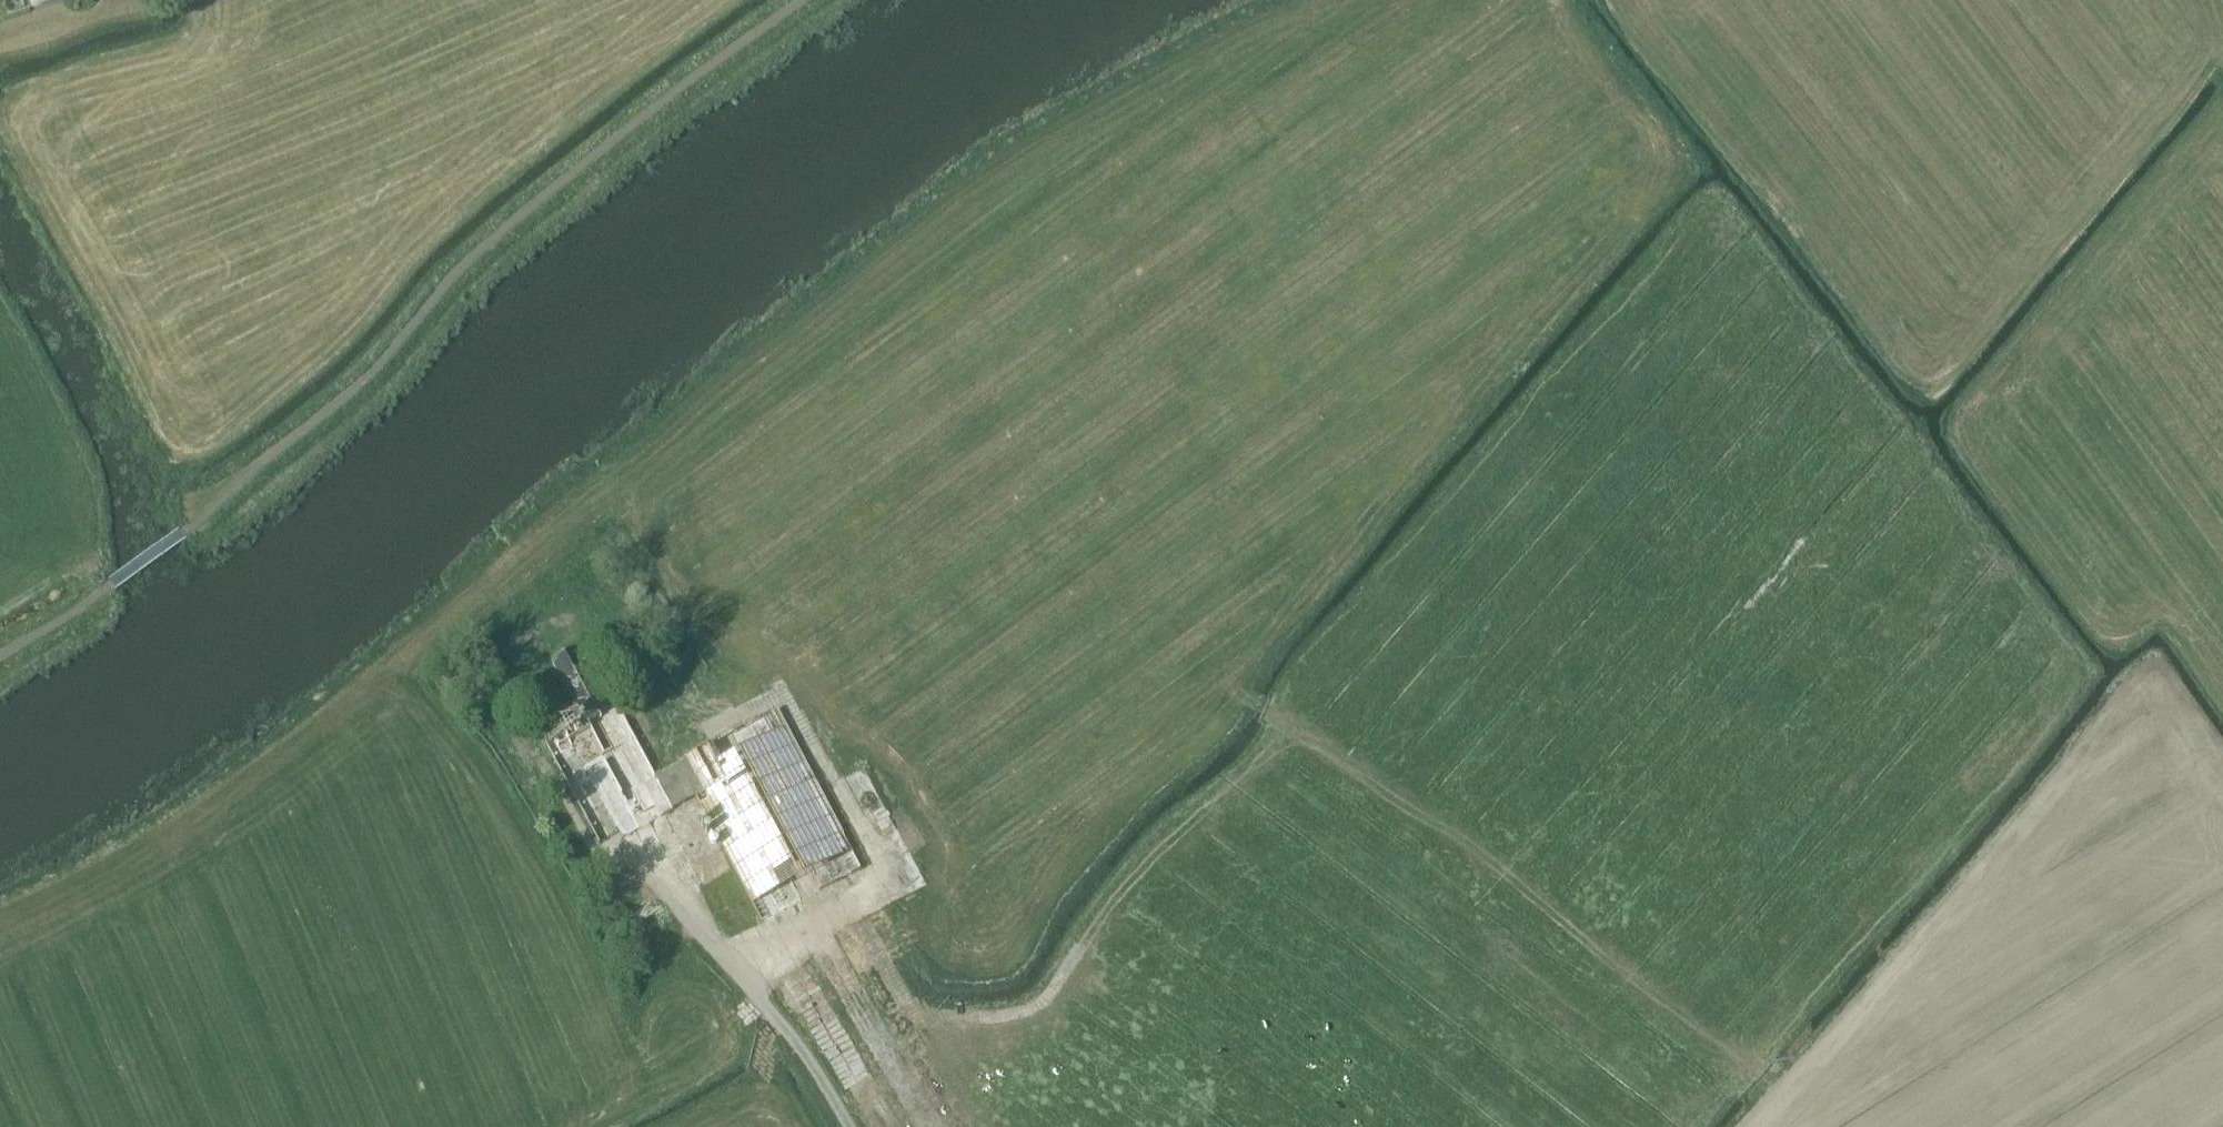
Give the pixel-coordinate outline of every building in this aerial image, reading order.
[(32,10),(61,0),(28,0),(32,10)] [(557,662),(575,718),(589,714),(571,657),(557,662)] [(783,708),(734,731),(801,874),(850,852),(783,708)]
